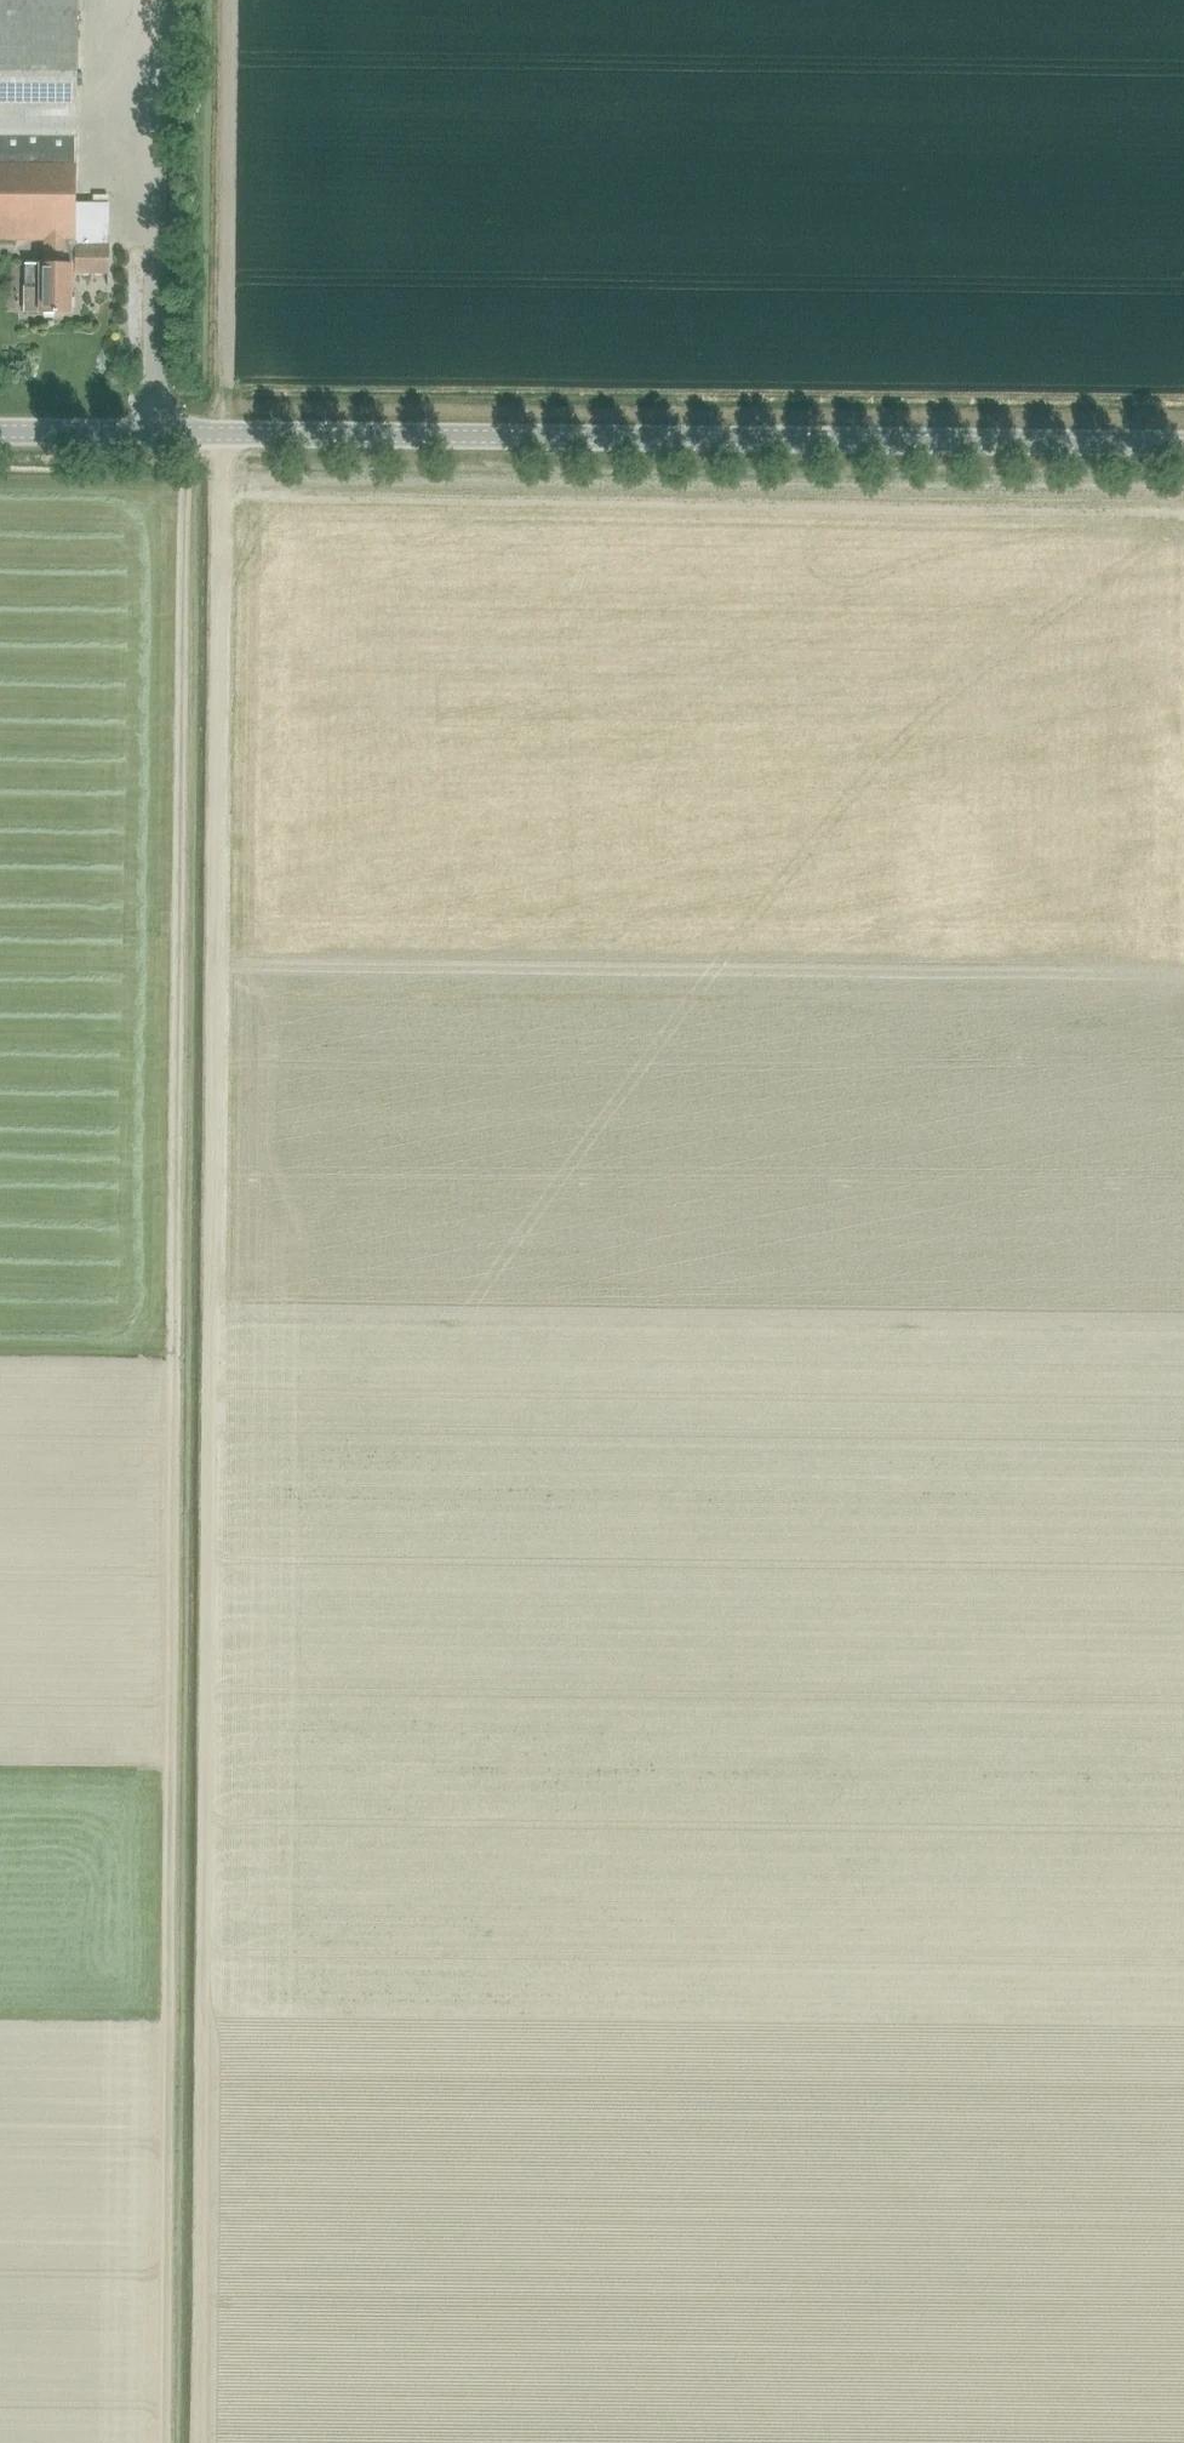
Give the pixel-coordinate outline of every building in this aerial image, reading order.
[(74,203),(75,136),(76,136),(78,0),(0,0),(0,240),(44,240),(44,264),(25,264),(25,285),(39,286),(39,313),(71,313),(71,269),(76,269),(76,271),(107,272),(107,203),(74,203)]
